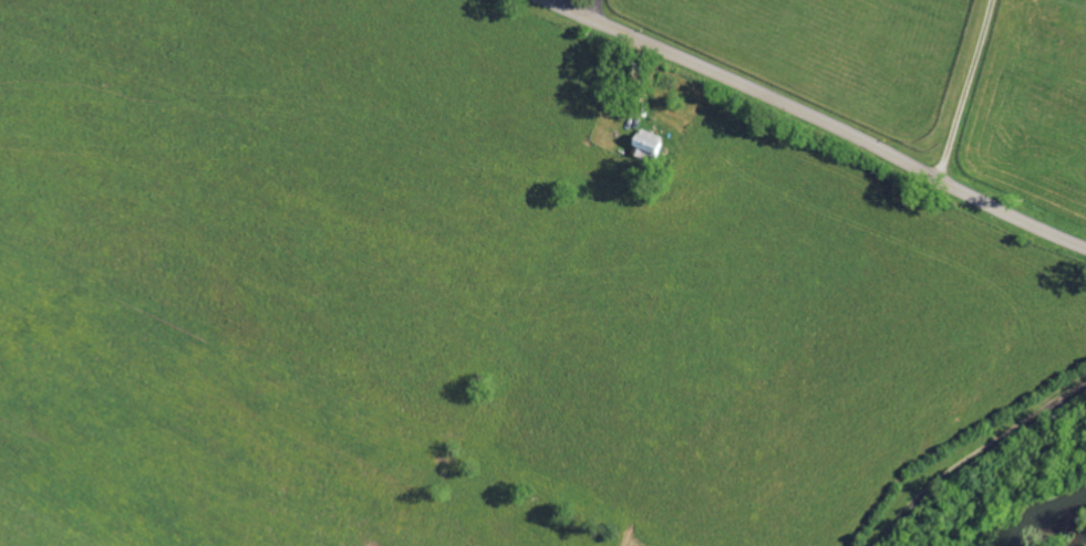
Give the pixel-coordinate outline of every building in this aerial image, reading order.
[(637,148),(635,152),(654,162),(665,141),(639,127),(630,144),(637,148)]
